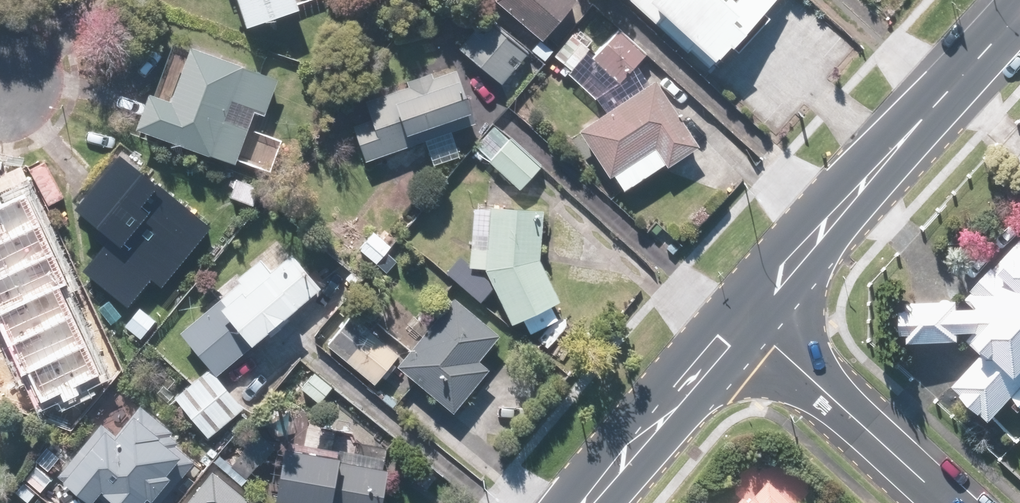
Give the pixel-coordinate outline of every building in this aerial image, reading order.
[(311,2),(310,0),(252,0),(259,19),(311,2)] [(548,36),(581,0),(509,0),(548,36)] [(754,0),(622,0),(693,74),(762,9),(754,0)] [(492,11),(462,45),(505,82),(535,47),(492,11)] [(652,52),(624,27),(597,57),(624,82),(652,52)] [(596,47),(575,30),(558,53),(579,69),(596,47)] [(145,123),(241,160),(261,108),(271,112),(286,74),(200,41),(178,98),(158,90),(145,123)] [(375,158),(427,139),(437,166),(463,156),(452,129),(480,118),(476,107),(483,104),(472,74),(465,77),(461,67),(438,76),(435,69),(414,77),(416,82),(355,105),(375,158)] [(706,144),(662,76),(583,126),(624,191),(672,160),(674,164),(706,144)] [(544,167),(498,125),(479,147),(525,188),(544,167)] [(214,224),(133,151),(87,203),(120,233),(91,264),(132,301),(182,246),(188,252),(214,224)] [(264,184),(239,175),(233,193),(259,201),(264,184)] [(546,256),(547,206),(477,204),(477,233),(493,233),(493,267),(521,321),(527,318),(537,335),(567,319),(557,301),(567,296),(546,256)] [(103,351),(105,350),(97,333),(104,330),(57,222),(0,246),(0,309),(39,293),(47,312),(24,322),(39,357),(79,340),(86,358),(75,363),(85,386),(112,374),(103,351)] [(1007,400),(1019,412),(1019,238),(962,300),(974,312),(951,312),(951,306),(899,305),(898,344),(954,345),(954,336),(973,337),(965,345),(978,358),(951,388),(987,422),(1007,400)] [(223,372),(327,284),(297,248),(287,256),(275,242),(251,261),(254,265),(240,277),(238,273),(226,282),(233,291),(187,330),(223,372)] [(504,334),(459,296),(405,360),(462,408),(497,367),(485,356),(504,334)] [(160,318),(144,305),(129,324),(145,337),(160,318)] [(404,354),(357,310),(331,338),(378,382),(404,354)] [(179,396),(188,406),(182,411),(207,440),(247,406),(214,367),(179,396)] [(142,412),(117,441),(102,429),(65,473),(101,502),(102,502),(112,492),(125,502),(154,502),(161,495),(165,499),(182,478),(178,475),(194,457),(142,412)] [(388,466),(391,452),(348,445),(347,450),(292,442),(283,496),(322,502),(391,502),(397,467),(388,466)] [(765,468),(741,493),(745,496),(739,502),(802,502),(765,468)] [(218,470),(192,500),(196,502),(256,502),(218,470)]
